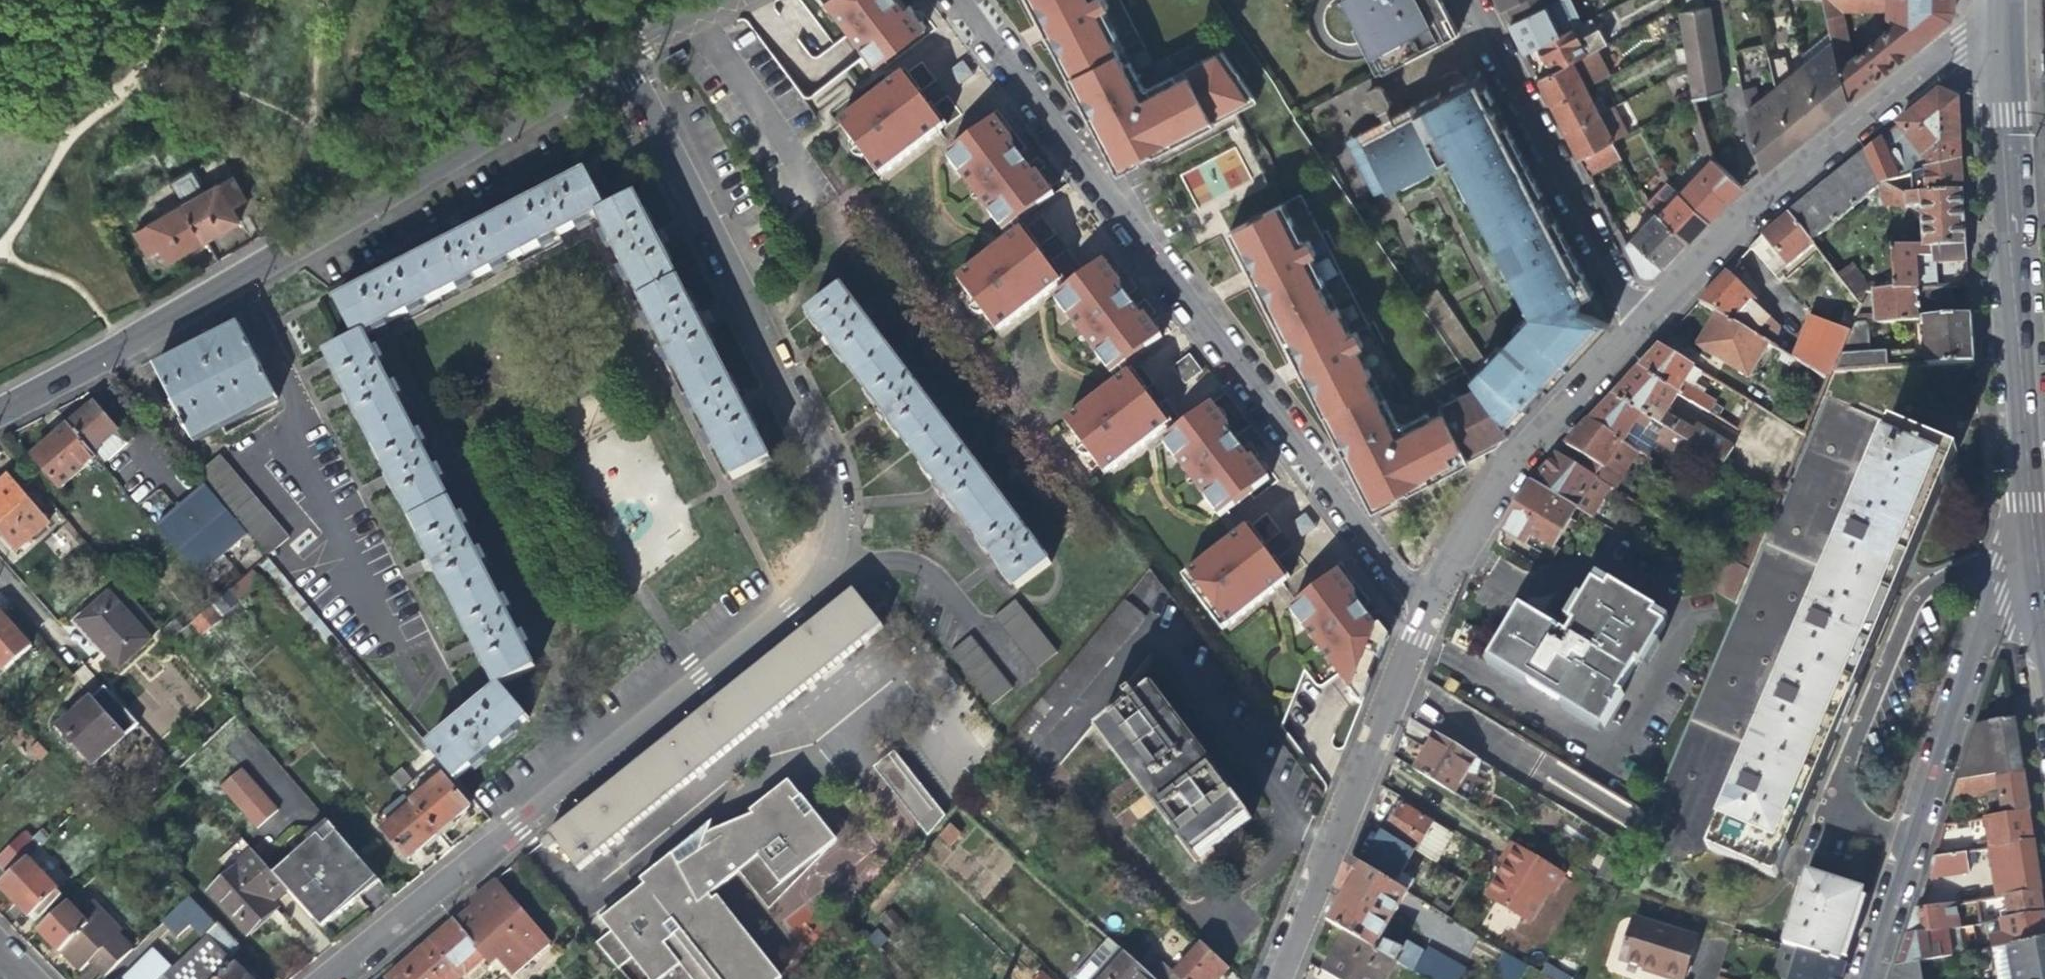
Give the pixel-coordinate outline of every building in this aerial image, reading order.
[(849,34),(857,43),(865,55),(876,68),(892,56),(926,29),(904,0),(824,0),(849,34)] [(1036,15),(1039,22),(1043,30),(1061,64),(1111,39),(1115,36),(1102,10),(1107,7),(1103,0),(1028,0),(1036,15)] [(1366,41),(1441,1),(1441,0),(1344,0),(1366,41)] [(1510,24),(1547,5),(1550,4),(1548,0),(1497,0),(1510,24)] [(1846,9),(1845,0),(1819,0),(1828,35),(1836,69),(1849,59),(1838,9),(1846,9)] [(1846,9),(1887,7),(1887,0),(1845,0),(1846,9)] [(1894,24),(1913,47),(1924,38),(1947,20),(1952,9),(1952,0),(1887,0),(1887,7),(1887,16),(1894,24)] [(1441,1),(1366,41),(1382,73),(1458,33),(1449,16),(1441,1)] [(1555,22),(1547,5),(1510,24),(1515,33),(1524,52),(1539,45),(1580,24),(1575,13),(1555,22)] [(1679,10),(1690,82),(1692,93),(1713,90),(1720,89),(1707,6),(1679,10)] [(1581,52),(1583,54),(1595,48),(1606,42),(1599,28),(1593,30),(1588,20),(1580,24),(1539,45),(1546,57),(1552,68),(1581,52)] [(1849,59),(1836,69),(1845,102),(1913,47),(1894,24),(1849,59)] [(1799,57),(1801,66),(1812,113),(1815,127),(1832,113),(1845,102),(1836,69),(1828,35),(1799,57)] [(1125,63),(1111,39),(1061,64),(1092,125),(1117,173),(1145,159),(1212,124),(1186,73),(1174,79),(1171,76),(1147,88),(1141,86),(1128,61),(1125,63)] [(1609,74),(1595,48),(1583,54),(1537,78),(1545,93),(1551,104),(1584,87),(1609,74)] [(1255,102),(1221,50),(1184,69),(1186,73),(1212,124),(1223,118),(1233,113),(1255,102)] [(652,53),(640,60),(642,64),(654,57),(652,53)] [(1766,60),(1773,89),(1784,136),(1787,149),(1804,136),(1815,127),(1812,113),(1801,66),(1784,79),(1779,57),(1766,60)] [(968,74),(967,71),(966,71),(964,69),(962,68),(959,69),(956,70),(955,71),(954,75),(954,77),(955,80),(956,82),(959,83),(962,83),(965,82),(967,80),(968,77),(968,74)] [(928,101),(908,75),(840,127),(880,179),(932,140),(948,128),(928,101)] [(1692,93),(1690,82),(1679,84),(1682,102),(1684,101),(1693,96),(1692,93)] [(1580,359),(1611,327),(1588,315),(1591,305),(1593,300),(1590,294),(1593,292),(1583,274),(1577,277),(1549,225),(1548,217),(1546,212),(1542,204),(1535,198),(1501,131),(1499,122),(1496,115),(1493,111),(1487,105),(1481,93),(1471,98),(1465,87),(1362,141),(1386,189),(1396,184),(1398,179),(1407,178),(1415,174),(1420,170),(1425,165),(1430,166),(1439,162),(1436,155),(1448,149),(1456,164),(1462,167),(1465,181),(1475,192),(1474,199),(1505,258),(1511,260),(1514,275),(1524,286),(1523,292),(1534,314),(1487,365),(1437,291),(1417,300),(1477,388),(1497,416),(1497,417),(1514,399),(1523,408),(1529,405),(1532,403),(1536,399),(1539,395),(1544,386),(1575,353),(1580,359)] [(1591,100),(1584,87),(1551,104),(1557,116),(1565,131),(1598,113),(1606,109),(1600,96),(1591,100)] [(1389,104),(1388,101),(1385,95),(1382,89),(1365,99),(1363,102),(1363,106),(1366,109),(1370,110),(1372,109),(1376,115),(1388,108),(1389,104)] [(1773,89),(1755,104),(1743,114),(1754,161),(1756,174),(1774,159),(1787,149),(1784,136),(1773,89)] [(1739,93),(1743,114),(1755,104),(1751,90),(1739,93)] [(1867,155),(1882,192),(1894,188),(1901,185),(1916,180),(1926,176),(1931,175),(1960,164),(1960,144),(1960,114),(1959,105),(1942,95),(1867,155)] [(1705,144),(1693,96),(1684,101),(1696,146),(1705,144)] [(1612,140),(1598,113),(1565,131),(1573,147),(1579,158),(1612,140)] [(1025,159),(997,121),(946,160),(1004,236),(1054,197),(1025,159)] [(1620,157),(1612,140),(1579,158),(1589,177),(1620,157)] [(1362,141),(1350,148),(1375,195),(1386,189),(1362,141)] [(1234,147),(1180,174),(1196,206),(1251,179),(1234,147)] [(1836,229),(1882,192),(1867,155),(1833,183),(1793,215),(1816,244),(1836,229)] [(1710,158),(1678,193),(1705,220),(1722,202),(1740,187),(1710,158)] [(1926,176),(1928,197),(1962,195),(1961,181),(1960,164),(1931,175),(1926,176)] [(170,182),(182,204),(204,241),(219,232),(239,221),(232,208),(226,199),(240,191),(232,176),(204,192),(192,170),(170,182)] [(547,195),(506,216),(525,253),(598,215),(609,210),(590,173),(547,195)] [(1916,180),(1918,198),(1928,197),(1926,176),(1916,180)] [(1658,215),(1685,241),(1699,226),(1705,220),(1678,193),(1669,185),(1667,183),(1647,204),(1655,212),(1658,215)] [(1894,197),(1894,188),(1882,192),(1883,195),(1894,197)] [(246,200),(240,191),(226,199),(232,208),(246,200)] [(636,195),(609,210),(598,215),(641,299),(679,280),(653,230),(636,195)] [(1922,211),(1926,252),(1966,249),(1964,220),(1962,195),(1928,197),(1918,198),(1908,199),(1894,197),(1883,195),(1885,209),(1908,213),(1922,211)] [(187,250),(204,241),(182,204),(134,230),(147,254),(159,247),(167,262),(187,250)] [(1283,215),(1278,206),(1228,232),(1247,269),(1252,278),(1255,285),(1276,325),(1326,298),(1321,286),(1325,284),(1311,257),(1316,254),(1309,240),(1304,243),(1288,213),(1283,215)] [(1655,212),(1624,245),(1640,277),(1650,279),(1672,255),(1685,241),(1658,215),(1655,212)] [(1790,269),(1818,247),(1816,244),(1793,215),(1786,221),(1765,238),(1790,269)] [(461,239),(419,260),(438,299),(481,276),(525,253),(506,216),(461,239)] [(1865,265),(1836,229),(1816,244),(1818,247),(1825,255),(1837,269),(1866,306),(1870,296),(1873,289),(1858,271),(1865,265)] [(1046,257),(1027,230),(1009,243),(959,282),(999,334),(1050,295),(1066,283),(1046,257)] [(1775,280),(1790,269),(1765,238),(1753,251),(1775,280)] [(1936,268),(1968,266),(1966,249),(1926,252),(1894,255),(1896,287),(1896,295),(1920,292),(1929,292),(1937,291),(1936,275),(1936,268)] [(337,302),(357,340),(366,336),(438,299),(419,260),(368,286),(337,302)] [(1134,301),(1106,263),(1055,302),(1112,377),(1163,338),(1134,301)] [(1814,319),(1853,335),(1857,328),(1866,306),(1837,269),(1814,319)] [(1754,336),(1773,315),(1758,303),(1728,276),(1702,304),(1719,314),(1754,336)] [(696,313),(679,280),(641,299),(684,382),(722,363),(696,313)] [(1873,289),(1870,296),(1875,296),(1896,295),(1896,287),(1873,289)] [(823,338),(857,381),(892,355),(842,290),(807,316),(823,338)] [(1952,290),(1937,291),(1929,292),(1929,300),(1935,305),(1953,303),(1952,290)] [(1877,326),(1917,322),(1930,321),(1930,315),(1922,315),(1921,305),(1920,292),(1896,295),(1875,296),(1877,326)] [(1333,310),(1326,298),(1276,325),(1294,359),(1297,364),(1301,372),(1318,404),(1367,376),(1372,374),(1358,348),(1362,345),(1356,332),(1351,335),(1337,307),(1333,310)] [(1949,313),(1930,315),(1930,321),(1950,320),(1949,313)] [(1751,381),(1773,347),(1754,336),(1719,314),(1708,332),(1698,348),(1751,381)] [(1805,340),(1773,315),(1754,336),(1773,347),(1796,361),(1805,340)] [(1853,335),(1814,319),(1812,325),(1805,340),(1796,361),(1803,365),(1833,383),(1836,376),(1844,358),(1853,335)] [(1930,321),(1917,322),(1919,355),(1875,357),(1873,326),(1857,328),(1853,335),(1844,358),(1836,376),(1975,367),(1973,342),(1971,319),(1955,320),(1956,319),(1950,320),(1930,321)] [(239,327),(156,369),(173,402),(192,441),(275,400),(254,359),(239,327)] [(347,393),(370,438),(408,419),(366,336),(357,340),(328,355),(347,393)] [(1692,405),(1698,394),(1686,387),(1696,371),(1660,349),(1653,357),(1638,372),(1680,398),(1692,405)] [(911,452),(946,426),(892,355),(857,381),(882,414),(911,452)] [(1203,372),(1190,356),(1182,363),(1174,369),(1186,385),(1194,379),(1203,372)] [(745,409),(722,363),(684,382),(734,479),(772,460),(745,409)] [(1154,397),(1134,371),(1117,384),(1067,423),(1107,475),(1158,436),(1174,424),(1154,397)] [(1668,420),(1680,398),(1638,372),(1630,381),(1612,399),(1699,451),(1726,467),(1735,452),(1697,429),(1694,435),(1668,420)] [(1374,388),(1367,376),(1318,404),(1355,475),(1373,511),(1401,496),(1466,463),(1442,411),(1429,417),(1427,413),(1403,424),(1396,421),(1385,399),(1380,401),(1374,388)] [(1497,416),(1477,388),(1439,406),(1442,411),(1466,463),(1475,459),(1483,454),(1481,449),(1473,432),(1497,416)] [(1715,404),(1698,394),(1692,405),(1709,415),(1715,404)] [(1514,399),(1497,417),(1505,428),(1515,417),(1523,408),(1514,399)] [(1653,457),(1671,469),(1678,457),(1691,465),(1699,451),(1612,399),(1606,406),(1588,425),(1624,446),(1636,427),(1662,442),(1653,457)] [(1242,441),(1213,403),(1162,443),(1219,518),(1270,479),(1242,441)] [(82,414),(67,426),(91,455),(95,459),(101,466),(126,445),(116,434),(117,434),(93,405),(82,414)] [(1952,435),(1883,406),(1701,836),(1706,842),(1705,848),(1774,876),(1802,810),(1840,722),(1875,640),(1906,568),(1949,466),(1957,449),(1952,435)] [(1761,411),(1756,408),(1751,417),(1756,420),(1761,411)] [(1483,454),(1487,461),(1492,452),(1509,434),(1505,428),(1497,417),(1497,416),(1473,432),(1481,449),(1483,454)] [(389,474),(413,522),(451,502),(408,419),(370,438),(389,474)] [(1646,460),(1624,446),(1588,425),(1578,436),(1568,446),(1586,457),(1578,469),(1598,481),(1607,487),(1613,490),(1618,493),(1625,481),(1606,469),(1616,455),(1632,465),(1634,462),(1639,465),(1644,463),(1646,460)] [(95,459),(91,455),(67,426),(45,444),(30,457),(58,489),(95,459)] [(1000,497),(946,426),(911,452),(935,483),(965,524),(1000,497)] [(218,456),(198,473),(268,555),(288,538),(218,456)] [(1594,521),(1613,490),(1607,487),(1598,481),(1578,469),(1558,457),(1552,464),(1535,481),(1533,484),(1579,512),(1594,521)] [(1668,473),(1671,469),(1653,457),(1650,462),(1668,473)] [(45,524),(4,479),(0,482),(0,536),(14,551),(45,524)] [(1555,550),(1579,512),(1533,484),(1521,504),(1503,533),(1522,545),(1523,542),(1528,545),(1534,537),(1555,550)] [(154,527),(196,576),(246,534),(204,485),(154,527)] [(1051,564),(1000,497),(965,524),(985,549),(1016,590),(1051,564)] [(432,558),(457,606),(495,586),(451,502),(413,522),(432,558)] [(1314,523),(1312,521),(1311,521),(1308,519),(1305,519),(1301,521),(1300,524),(1299,526),(1300,529),(1302,531),(1304,533),(1307,533),(1309,533),(1311,532),(1312,531),(1314,529),(1314,526),(1314,523)] [(1752,523),(1734,564),(1749,573),(1759,551),(1767,532),(1752,523)] [(1291,577),(1272,552),(1251,525),(1234,538),(1184,577),(1224,629),(1274,590),(1291,577)] [(1735,607),(1749,573),(1734,564),(1729,560),(1710,592),(1735,607)] [(226,591),(236,603),(261,583),(251,570),(226,591)] [(1390,637),(1366,606),(1340,570),(1289,608),(1338,673),(1351,690),(1362,704),(1390,637)] [(1602,582),(1588,574),(1566,610),(1571,613),(1564,625),(1514,595),(1481,649),(1602,722),(1623,687),(1615,682),(1633,653),(1637,656),(1661,616),(1647,608),(1651,602),(1606,576),(1602,582)] [(118,583),(107,593),(146,637),(157,628),(118,583)] [(476,643),(499,687),(502,686),(537,668),(495,586),(457,606),(476,643)] [(873,588),(859,599),(869,612),(883,602),(873,588)] [(882,628),(869,612),(859,599),(854,592),(702,714),(549,837),(577,872),(882,628)] [(146,637),(107,593),(75,622),(94,643),(115,666),(147,639),(146,637)] [(1033,670),(1054,653),(1013,601),(991,617),(1033,670)] [(1143,621),(1122,603),(1006,739),(1026,757),(1143,621)] [(218,620),(208,607),(189,623),(200,635),(218,620)] [(28,648),(0,617),(0,674),(28,648)] [(162,632),(169,640),(182,629),(175,621),(162,632)] [(947,652),(988,705),(1010,688),(969,635),(947,652)] [(134,723),(100,685),(59,722),(94,760),(134,723)] [(528,718),(502,686),(499,687),(483,701),(470,712),(428,748),(456,780),(528,718)] [(1151,689),(1136,701),(1131,695),(1125,700),(1129,706),(1095,731),(1145,798),(1195,864),(1252,822),(1151,689)] [(2016,722),(1976,727),(1958,784),(2024,776),(2019,744),(2016,722)] [(1414,773),(1455,797),(1468,776),(1479,779),(1483,765),(1436,737),(1424,757),(1414,773)] [(40,762),(47,756),(36,744),(30,751),(40,762)] [(872,769),(916,824),(936,809),(891,753),(872,769)] [(254,827),(276,809),(240,766),(219,784),(254,827)] [(440,774),(408,802),(411,805),(435,833),(457,815),(467,806),(440,774)] [(1989,797),(1993,820),(2031,815),(2026,788),(2024,776),(1958,784),(1952,801),(1989,797)] [(101,807),(92,798),(81,808),(90,818),(101,807)] [(625,978),(771,978),(708,898),(744,869),(749,875),(755,871),(756,873),(776,858),(790,884),(838,844),(815,814),(814,814),(800,798),(690,844),(646,879),(658,895),(596,945),(625,978)] [(421,845),(435,833),(411,805),(381,830),(406,859),(421,845)] [(1417,852),(1433,826),(1401,806),(1393,819),(1385,833),(1417,852)] [(944,819),(936,809),(916,824),(927,839),(944,819)] [(1985,821),(1989,851),(2035,844),(2032,824),(2031,815),(1993,820),(1985,821)] [(306,838),(308,841),(317,833),(345,866),(338,872),(356,895),(350,901),(351,903),(378,882),(326,821),(306,838)] [(960,835),(949,825),(937,837),(949,848),(960,835)] [(50,837),(42,829),(31,840),(39,848),(50,837)] [(0,856),(0,868),(1,869),(9,877),(26,861),(39,848),(31,840),(25,833),(0,856)] [(308,841),(269,874),(282,888),(318,929),(351,903),(350,901),(356,895),(338,872),(345,866),(317,833),(308,841)] [(1367,860),(1356,854),(1352,863),(1393,887),(1414,854),(1383,835),(1375,847),(1367,860)] [(1989,851),(1997,901),(2043,894),(2039,868),(2035,844),(1989,851)] [(1503,862),(1508,866),(1550,891),(1555,894),(1564,879),(1512,847),(1503,862)] [(1973,852),(1934,858),(1927,879),(1967,873),(1966,865),(1975,863),(1973,852)] [(244,933),(266,915),(260,908),(267,902),(282,888),(269,874),(251,854),(208,893),(244,933)] [(26,861),(9,877),(0,886),(0,890),(19,909),(29,920),(35,914),(39,918),(61,897),(26,861)] [(1393,887),(1352,863),(1345,881),(1351,885),(1347,892),(1327,923),(1345,934),(1396,965),(1420,978),(1457,978),(1459,976),(1407,944),(1403,949),(1389,940),(1382,949),(1375,945),(1406,895),(1393,887)] [(1531,924),(1550,891),(1508,866),(1499,882),(1489,898),(1531,924)] [(1787,948),(1801,953),(1842,966),(1853,929),(1864,893),(1810,876),(1787,948)] [(547,944),(493,882),(472,899),(471,914),(456,927),(452,923),(441,931),(387,978),(458,978),(482,958),(489,966),(495,960),(509,977),(547,944)] [(1922,896),(1916,913),(1952,908),(1949,893),(1922,896)] [(1966,896),(1967,899),(1968,905),(1980,904),(1983,903),(1981,894),(1966,896)] [(2010,917),(2011,923),(2044,917),(2044,905),(2044,901),(2043,894),(1997,901),(1983,903),(1980,904),(1981,914),(1983,927),(1995,925),(1994,919),(2001,919),(1999,908),(2008,906),(2010,917)] [(161,924),(190,954),(191,953),(208,937),(217,928),(188,898),(161,924)] [(273,908),(267,902),(260,908),(266,915),(273,908)] [(1431,910),(1445,918),(1449,911),(1436,903),(1431,910)] [(37,932),(57,952),(59,951),(72,964),(79,972),(88,963),(103,978),(105,978),(133,952),(117,935),(119,933),(92,904),(78,916),(66,904),(37,932)] [(1955,907),(1952,908),(1916,913),(1912,927),(1908,938),(1946,932),(1959,930),(1955,907)] [(1988,942),(1990,952),(1992,951),(2044,942),(2044,917),(2011,923),(2001,924),(2003,939),(1988,942)] [(1696,942),(1634,921),(1620,962),(1653,973),(1660,976),(1660,977),(1666,978),(1684,978),(1696,942)] [(1969,929),(1959,930),(1946,932),(1948,939),(1971,935),(1969,929)] [(1949,947),(1948,939),(1946,932),(1908,938),(1905,947),(1898,968),(1908,966),(1977,954),(1975,944),(1975,942),(1949,947)] [(1396,965),(1345,934),(1334,953),(1322,973),(1331,978),(1388,978),(1396,965)] [(228,958),(208,937),(191,953),(211,974),(228,958)] [(1108,940),(1099,949),(1113,962),(1122,952),(1108,940)] [(1977,954),(1990,952),(1988,942),(1975,944),(1977,954)] [(1998,978),(2044,978),(2044,942),(1992,951),(1998,978)] [(1148,952),(1137,965),(1152,978),(1221,978),(1229,971),(1200,945),(1174,975),(1148,952)] [(841,966),(849,957),(840,947),(831,955),(841,966)] [(173,971),(152,949),(120,978),(164,978),(173,971)] [(1099,949),(1075,974),(1080,978),(1152,978),(1137,965),(1122,952),(1113,962),(1099,949)] [(211,974),(191,953),(190,954),(173,971),(164,978),(206,978),(211,974)] [(1845,967),(1842,966),(1801,953),(1792,978),(1841,978),(1845,967)] [(1506,955),(1495,974),(1503,978),(1524,978),(1529,969),(1506,955)] [(228,958),(211,974),(216,978),(248,978),(241,972),(228,958)] [(1908,966),(1898,968),(1895,978),(1910,978),(1908,966)]
